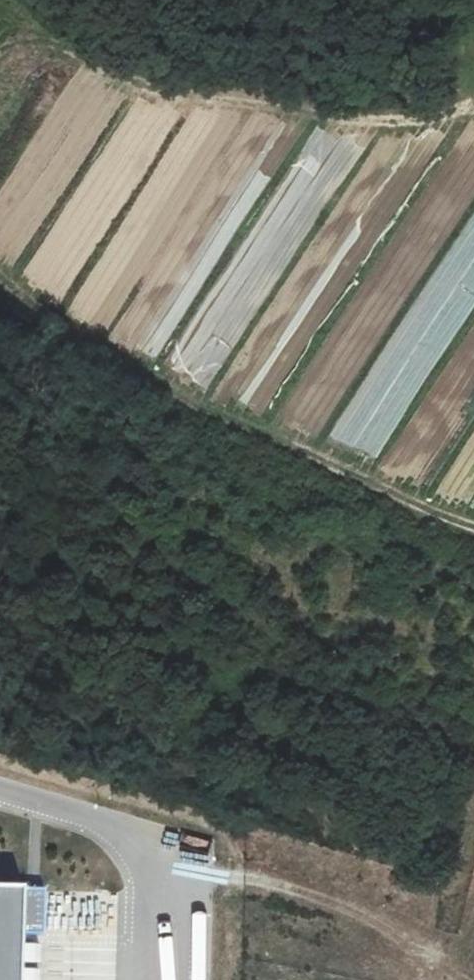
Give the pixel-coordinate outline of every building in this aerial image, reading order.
[(0,885),(0,979),(17,979),(20,886),(0,885)]
